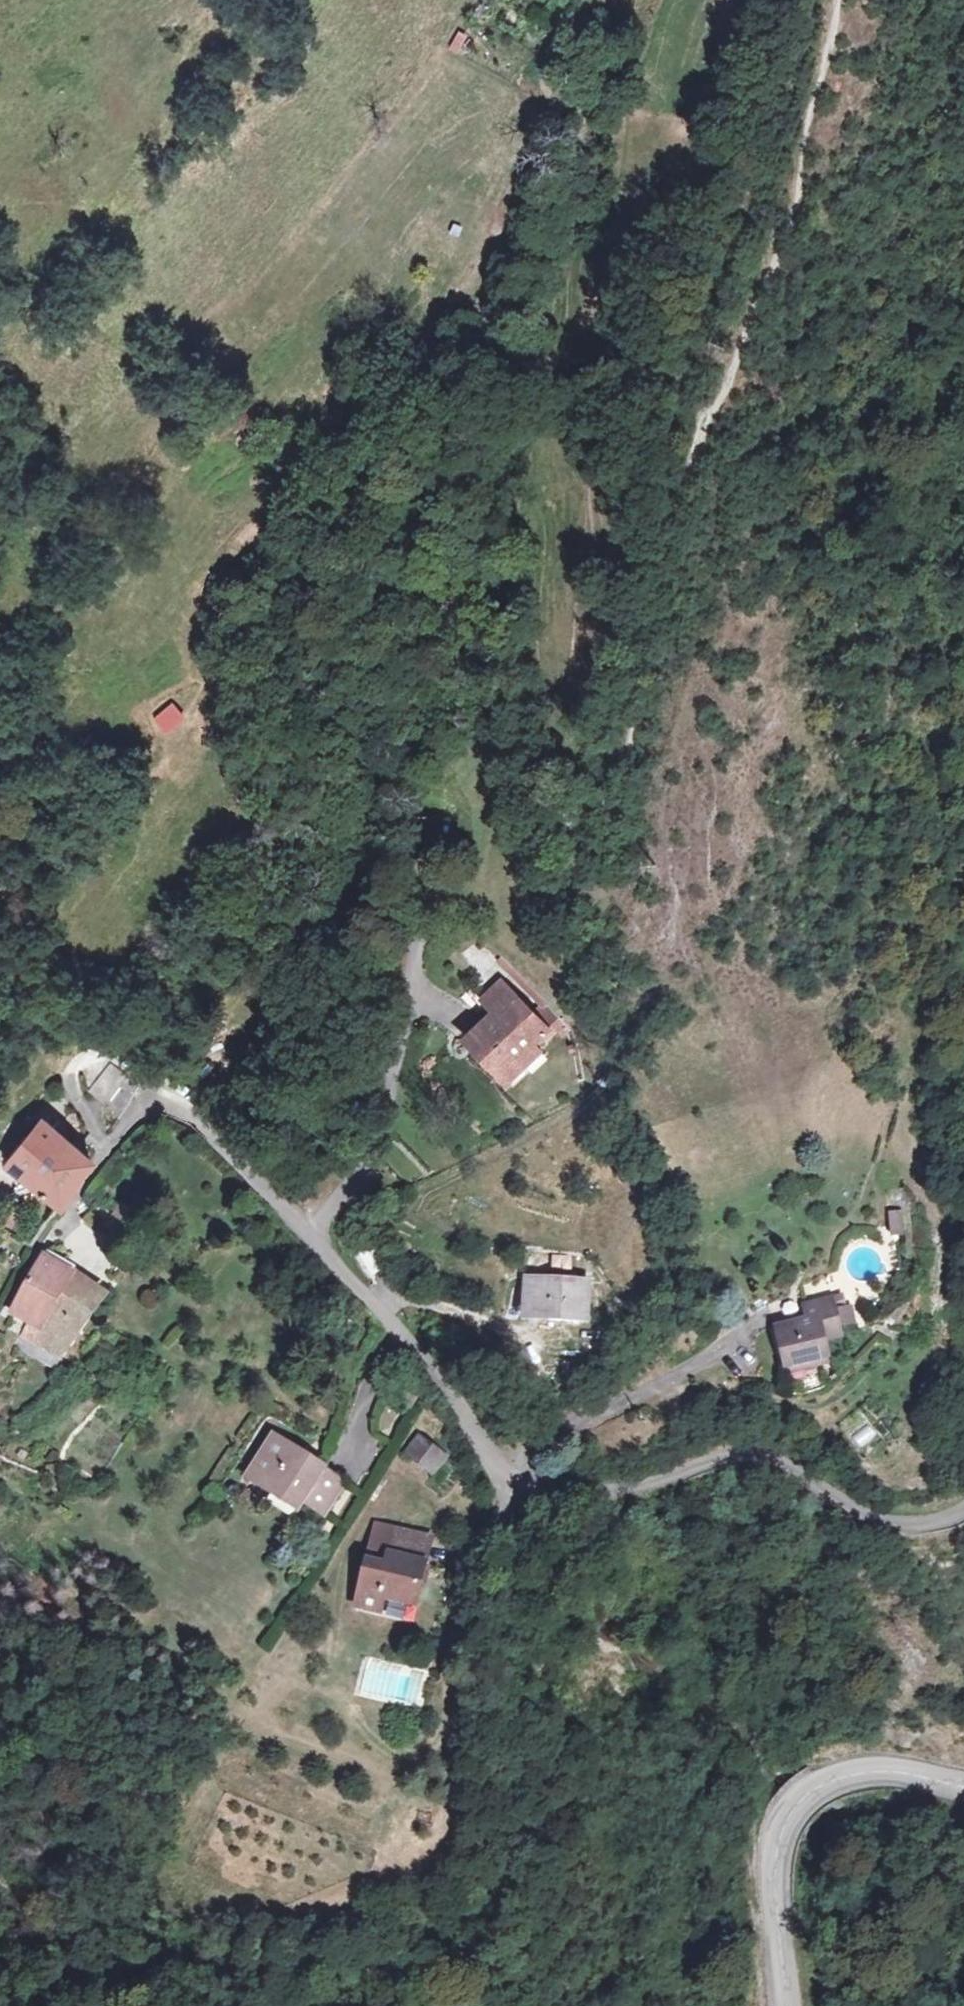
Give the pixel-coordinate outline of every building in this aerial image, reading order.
[(562,1024),(498,965),(472,992),(495,1014),(471,1040),(511,1078),(562,1024)] [(113,1060),(87,1089),(118,1116),(144,1087),(113,1060)] [(103,1140),(47,1102),(10,1156),(66,1194),(103,1140)] [(114,1287),(45,1242),(6,1301),(31,1318),(22,1332),(66,1361),(114,1287)] [(822,1291),(786,1301),(801,1354),(853,1339),(846,1314),(873,1307),(860,1262),(817,1275),(822,1291)] [(595,1265),(525,1266),(526,1311),(596,1309),(595,1265)] [(355,1476),(270,1423),(242,1467),(327,1520),(355,1476)] [(437,1519),(375,1507),(358,1594),(420,1606),(437,1519)]
